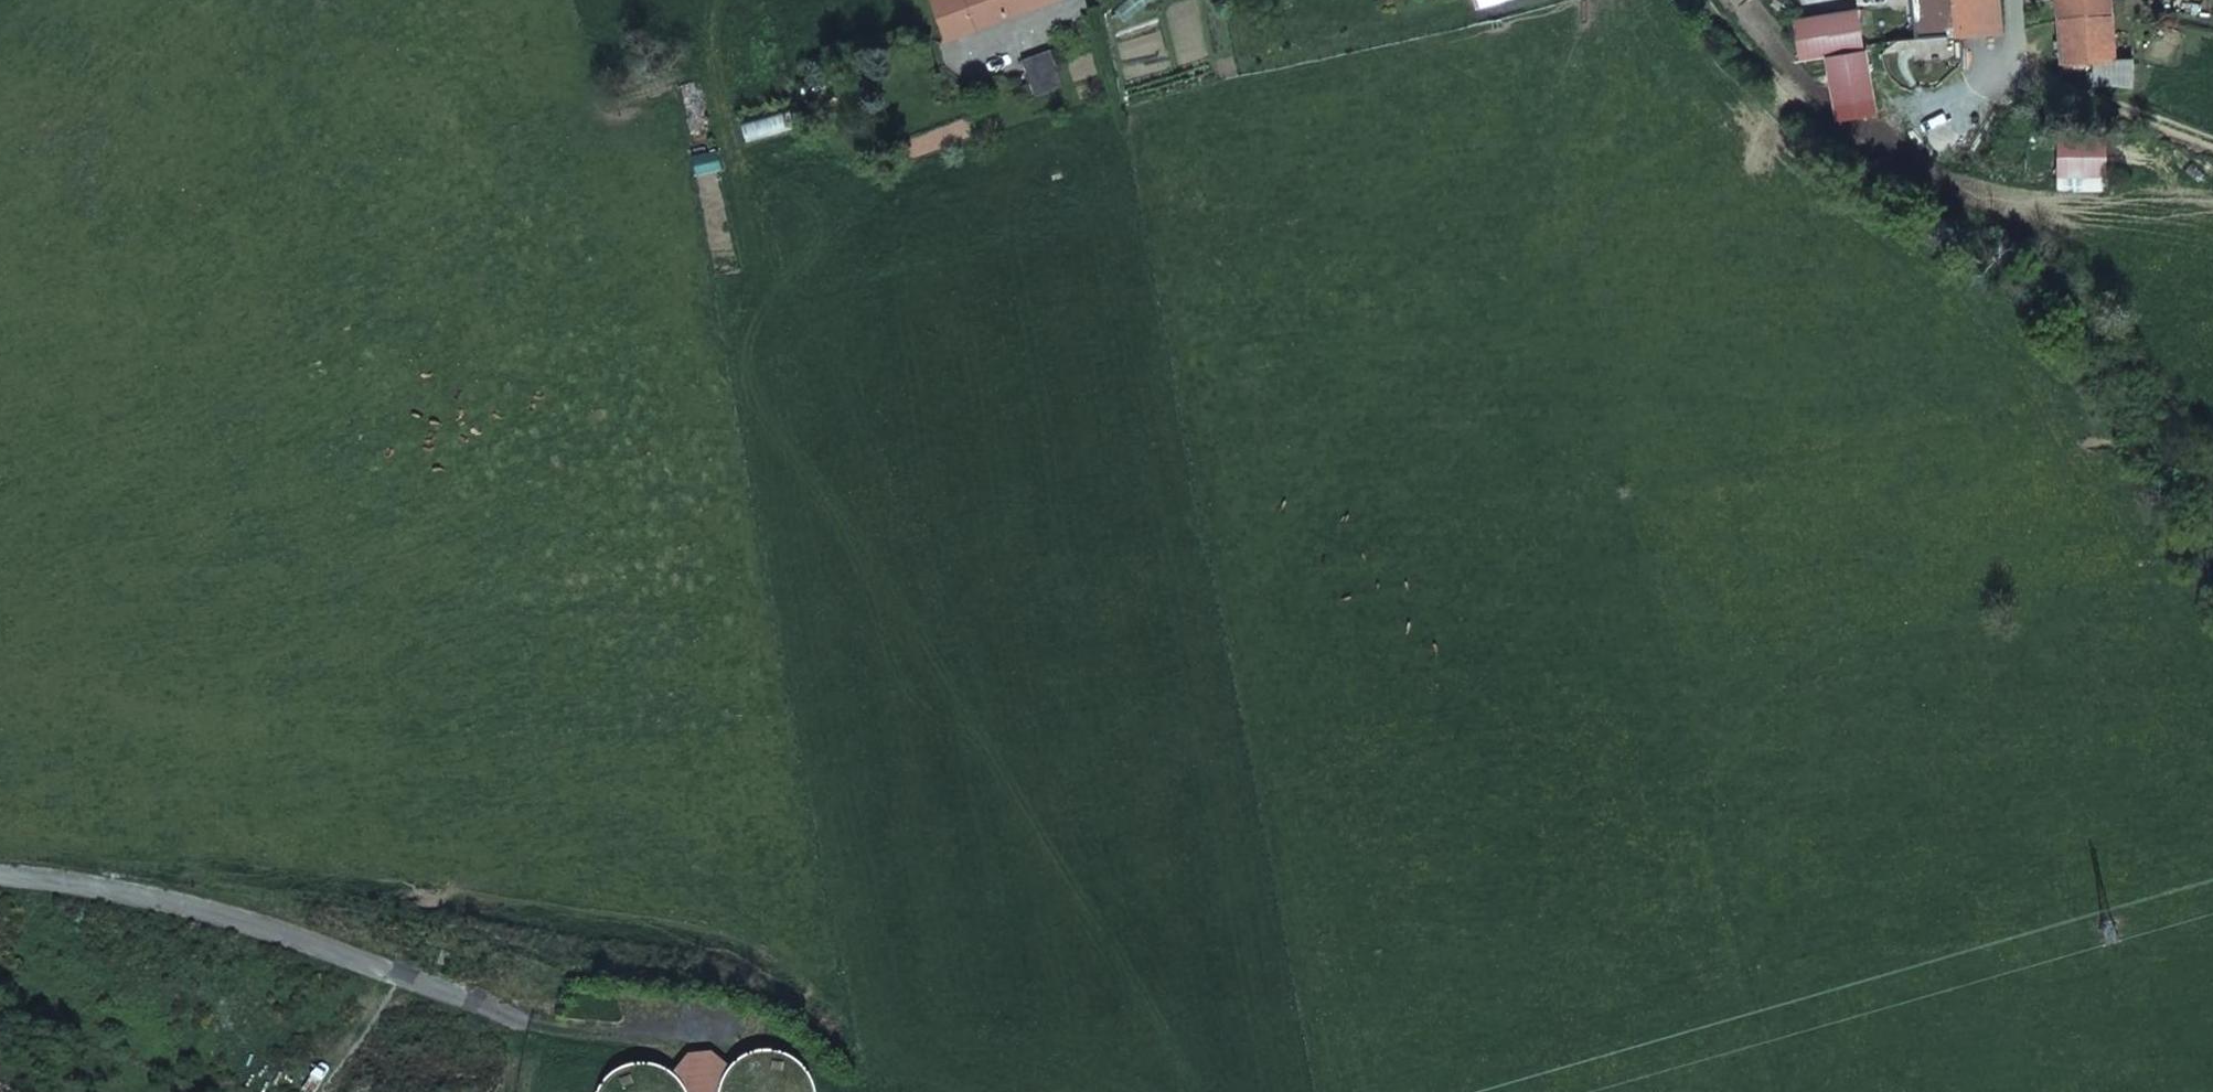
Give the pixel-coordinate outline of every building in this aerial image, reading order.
[(1050,0),(933,0),(944,34),(1050,0)] [(1480,8),(1508,0),(1478,0),(1480,8)] [(1858,7),(1857,0),(1800,0),(1802,15),(1858,7)] [(1996,0),(1912,0),(1914,35),(1998,33),(1996,0)] [(2059,65),(2090,63),(2113,62),(2110,14),(2110,0),(2055,0),(2059,65)] [(1858,7),(1802,15),(1794,16),(1800,55),(1824,52),(1864,47),(1858,7)] [(1864,47),(1824,52),(1830,104),(1872,97),(1864,47)] [(1061,90),(1048,51),(1020,60),(1032,100),(1061,90)] [(2113,62),(2090,63),(2091,86),(2094,87),(2131,86),(2129,62),(2113,62)] [(671,1078),(661,1073),(648,1069),(634,1070),(622,1074),(610,1081),(603,1089),(602,1091),(813,1091),(813,1090),(810,1083),(807,1077),(803,1072),(799,1067),(794,1063),(788,1059),(782,1057),(772,1054),(762,1054),(755,1055),(749,1057),(743,1060),(735,1066),(728,1074),(716,1056),(684,1058),(671,1078)]
